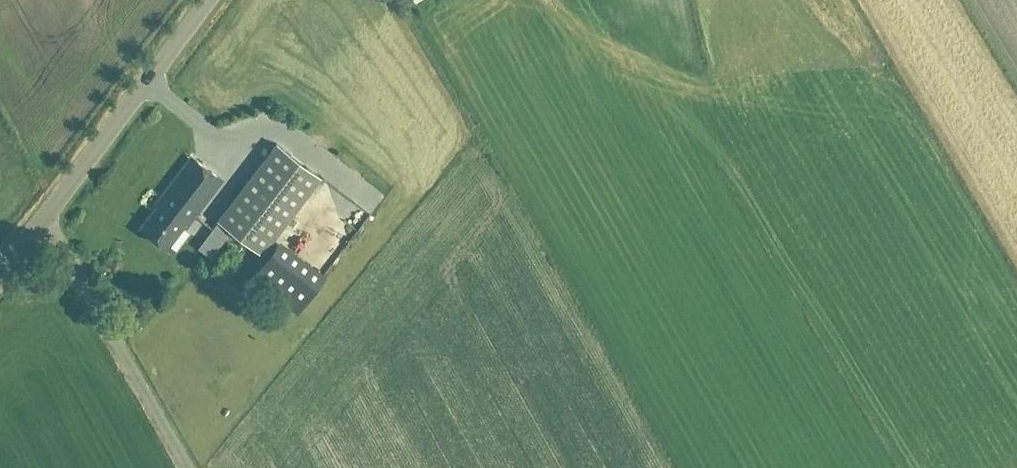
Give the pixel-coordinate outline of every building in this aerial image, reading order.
[(217,218),(263,253),(322,177),(276,142),(217,218)] [(156,205),(159,206),(142,229),(167,248),(184,225),(186,227),(222,180),(192,157),(156,205)]
